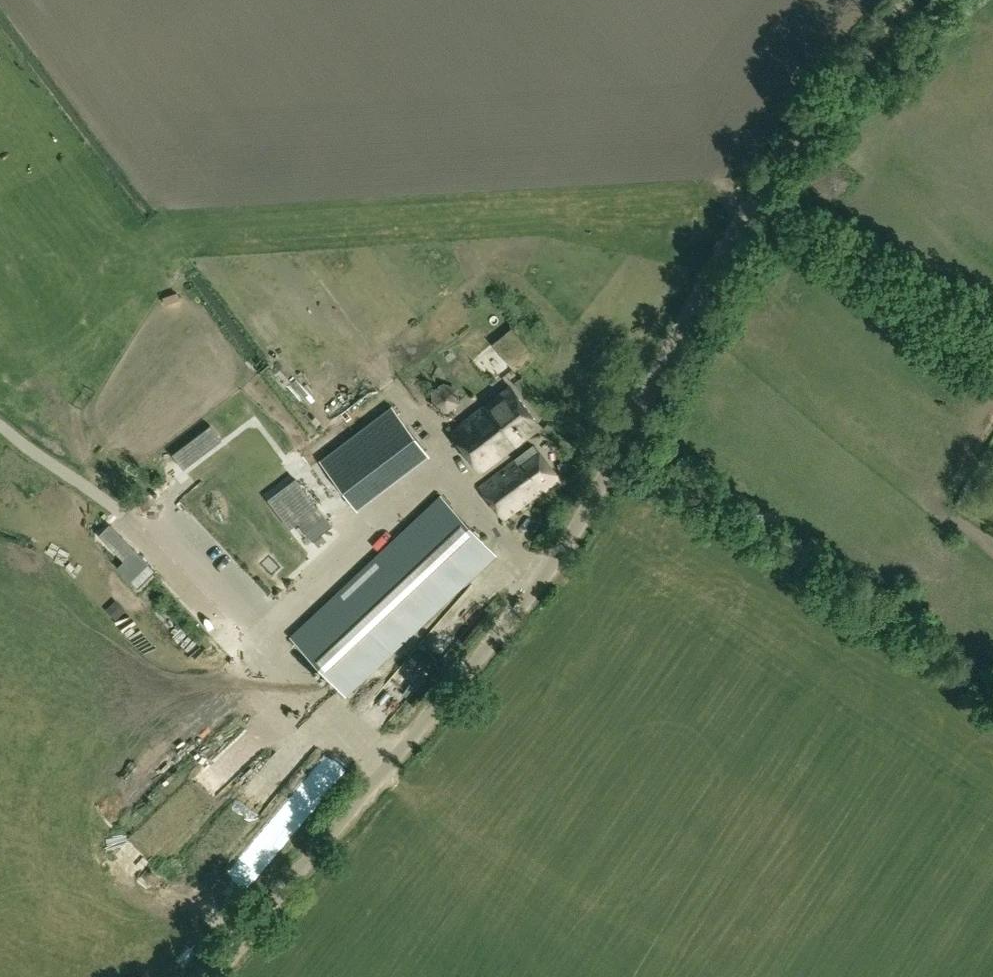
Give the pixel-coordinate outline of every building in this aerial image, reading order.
[(450,411),(465,401),(454,385),(439,395),(450,411)] [(480,471),(541,425),(510,385),(450,432),(480,471)] [(389,405),(320,459),(357,506),(426,453),(389,405)] [(547,490),(561,480),(534,444),(516,458),(517,459),(480,486),(504,518),(545,487),(547,490)] [(476,532),(470,526),(444,551),(415,519),(291,636),(323,672),(347,695),(497,554),(476,532)] [(116,525),(102,536),(122,560),(132,552),(135,549),(116,525)] [(316,549),(332,537),(322,525),(306,537),(316,549)] [(488,590),(468,613),(478,622),(498,600),(488,590)]
